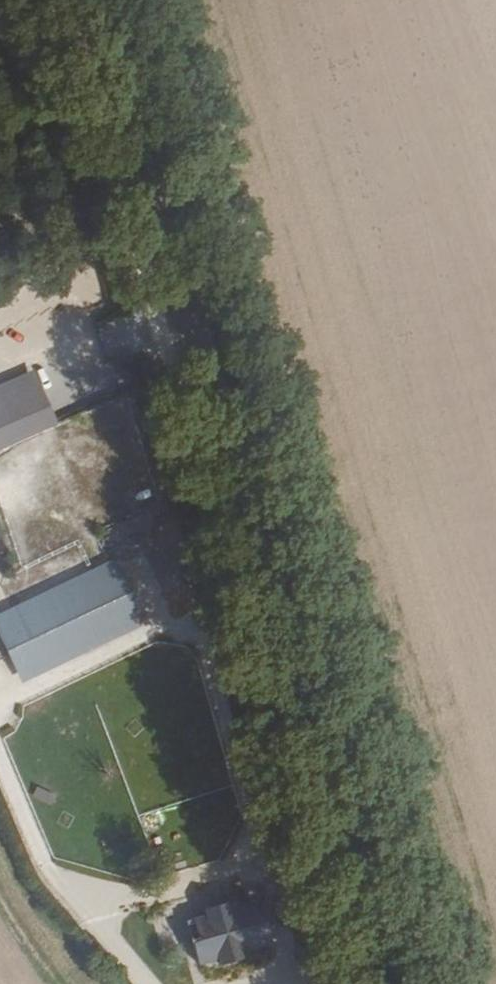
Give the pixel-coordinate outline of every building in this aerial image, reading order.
[(32,380),(37,378),(34,372),(0,387),(0,395),(32,380)] [(53,416),(37,378),(32,380),(49,417),(53,416)] [(32,380),(0,395),(0,439),(49,417),(32,380)] [(56,422),(53,416),(49,417),(0,439),(0,447),(56,422)] [(17,617),(114,570),(119,568),(115,562),(9,612),(13,619),(17,617)] [(134,600),(119,568),(114,570),(130,602),(134,600)] [(130,602),(114,570),(17,617),(32,649),(130,602)] [(31,657),(137,607),(134,600),(130,602),(32,649),(28,651),(31,657)] [(32,649),(17,617),(13,619),(28,651),(32,649)] [(247,951),(271,946),(262,899),(187,913),(201,982),(223,977),(221,966),(249,961),(247,951)]
